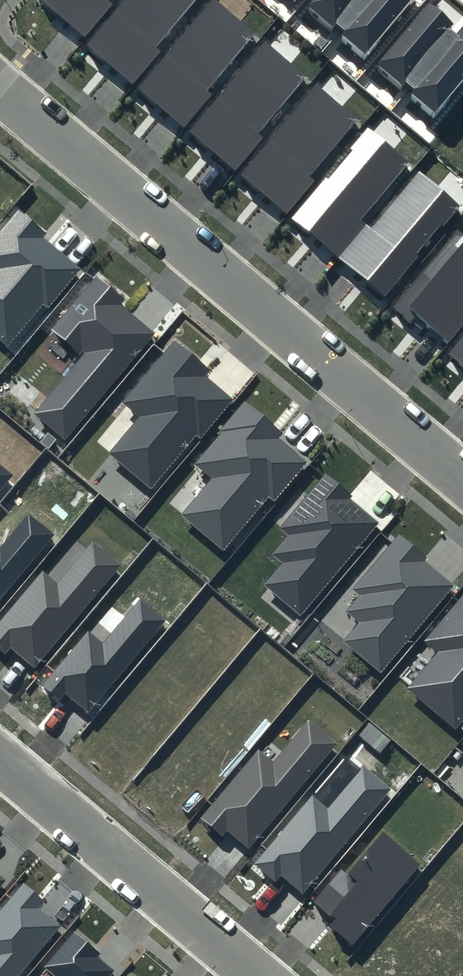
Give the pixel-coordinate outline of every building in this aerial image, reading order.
[(84,38),(113,4),(108,0),(39,0),(84,38)] [(132,84),(161,50),(156,46),(195,0),(123,0),(85,45),(132,84)] [(185,128),(213,94),(208,90),(256,33),(217,0),(212,0),(138,88),(185,128)] [(308,13),(332,32),(335,28),(344,36),(340,41),(364,61),(416,0),(319,0),(308,13)] [(376,71),(400,91),(403,87),(412,94),(408,99),(432,119),(462,83),(462,40),(461,38),(458,42),(446,32),(449,28),(428,10),(376,71)] [(190,132),(236,171),(265,137),(260,133),(308,76),(266,41),(190,132)] [(241,175),(288,215),(316,181),(311,177),(359,120),(318,85),(241,175)] [(367,129),(290,219),(383,297),(460,207),(419,172),(372,227),(362,218),(408,164),(367,129)] [(19,209),(0,231),(0,340),(7,346),(43,303),(49,308),(81,269),(43,238),(47,233),(19,209)] [(458,248),(449,240),(393,307),(411,322),(416,316),(448,343),(462,325),(462,242),(458,248)] [(124,299),(95,275),(51,329),(83,356),(35,413),(66,438),(154,332),(120,304),(124,299)] [(448,354),(462,366),(462,336),(448,354)] [(211,370),(174,339),(122,402),(139,417),(109,452),(152,488),(196,435),(200,439),(233,399),(206,376),(211,370)] [(283,434),(245,402),(193,464),(210,478),(180,515),(224,552),(269,497),(274,502),(308,462),(279,438),(283,434)] [(0,465),(0,491),(13,475),(0,465)] [(352,495),(324,472),(277,527),(288,536),(272,554),(284,564),(266,585),(301,615),(379,522),(350,498),(352,495)] [(28,513),(0,546),(0,599),(54,534),(28,513)] [(427,558),(399,534),(352,589),(359,595),(346,610),(359,622),(343,641),(380,672),(453,586),(424,561),(427,558)] [(93,540),(57,583),(43,571),(0,622),(0,653),(6,658),(11,651),(33,670),(122,565),(93,540)] [(424,640),(437,651),(406,688),(455,729),(462,720),(462,594),(424,640)] [(165,620),(140,599),(103,643),(88,631),(41,689),(59,704),(66,694),(88,712),(165,620)] [(338,744),(309,719),(273,762),(259,750),(200,819),(221,837),(227,830),(249,849),(338,744)] [(391,789),(362,764),(326,807),(312,795),(254,864),(275,882),(281,875),(303,894),(391,789)] [(420,864),(382,833),(348,874),(341,868),(313,901),(335,920),(330,926),(353,944),(420,864)] [(24,883),(0,911),(0,975),(19,975),(60,926),(40,909),(46,901),(24,883)] [(73,931),(43,967),(54,975),(109,975),(113,971),(97,957),(100,953),(73,931)]
